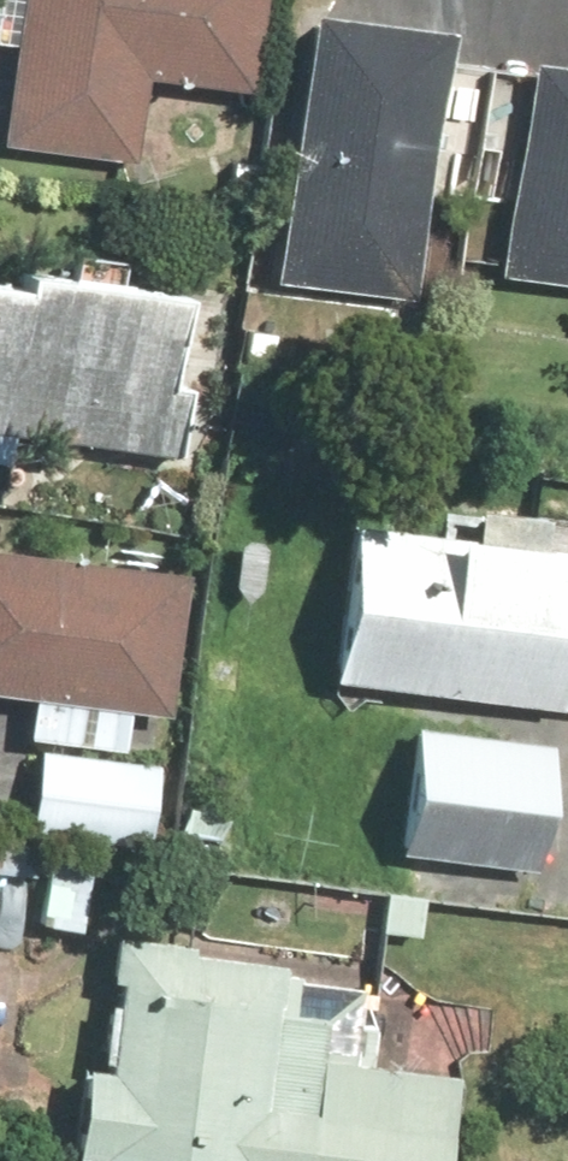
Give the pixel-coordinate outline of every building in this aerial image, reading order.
[(236,92),(247,0),(0,0),(0,3),(0,145),(118,158),(127,80),(236,92)] [(420,24),(273,13),(252,282),(398,294),(420,24)] [(500,51),(499,68),(463,63),(454,143),(470,145),(463,202),(487,205),(479,274),(567,284),(567,59),(500,51)] [(173,455),(179,385),(151,382),(153,365),(173,367),(179,292),(97,285),(98,275),(0,267),(0,459),(54,464),(56,445),(173,455)] [(323,516),(305,680),(567,710),(567,544),(323,516)] [(142,748),(144,709),(159,711),(172,568),(0,551),(0,695),(13,697),(10,740),(142,748)] [(543,738),(374,726),(365,860),(535,871),(543,738)] [(141,762),(9,754),(4,845),(136,852),(141,762)] [(221,818),(157,816),(156,862),(219,864),(221,818)] [(449,1016),(364,1003),(367,989),(300,978),(301,966),(87,933),(76,1063),(54,1059),(36,1159),(52,1160),(432,1160),(449,1016)]
